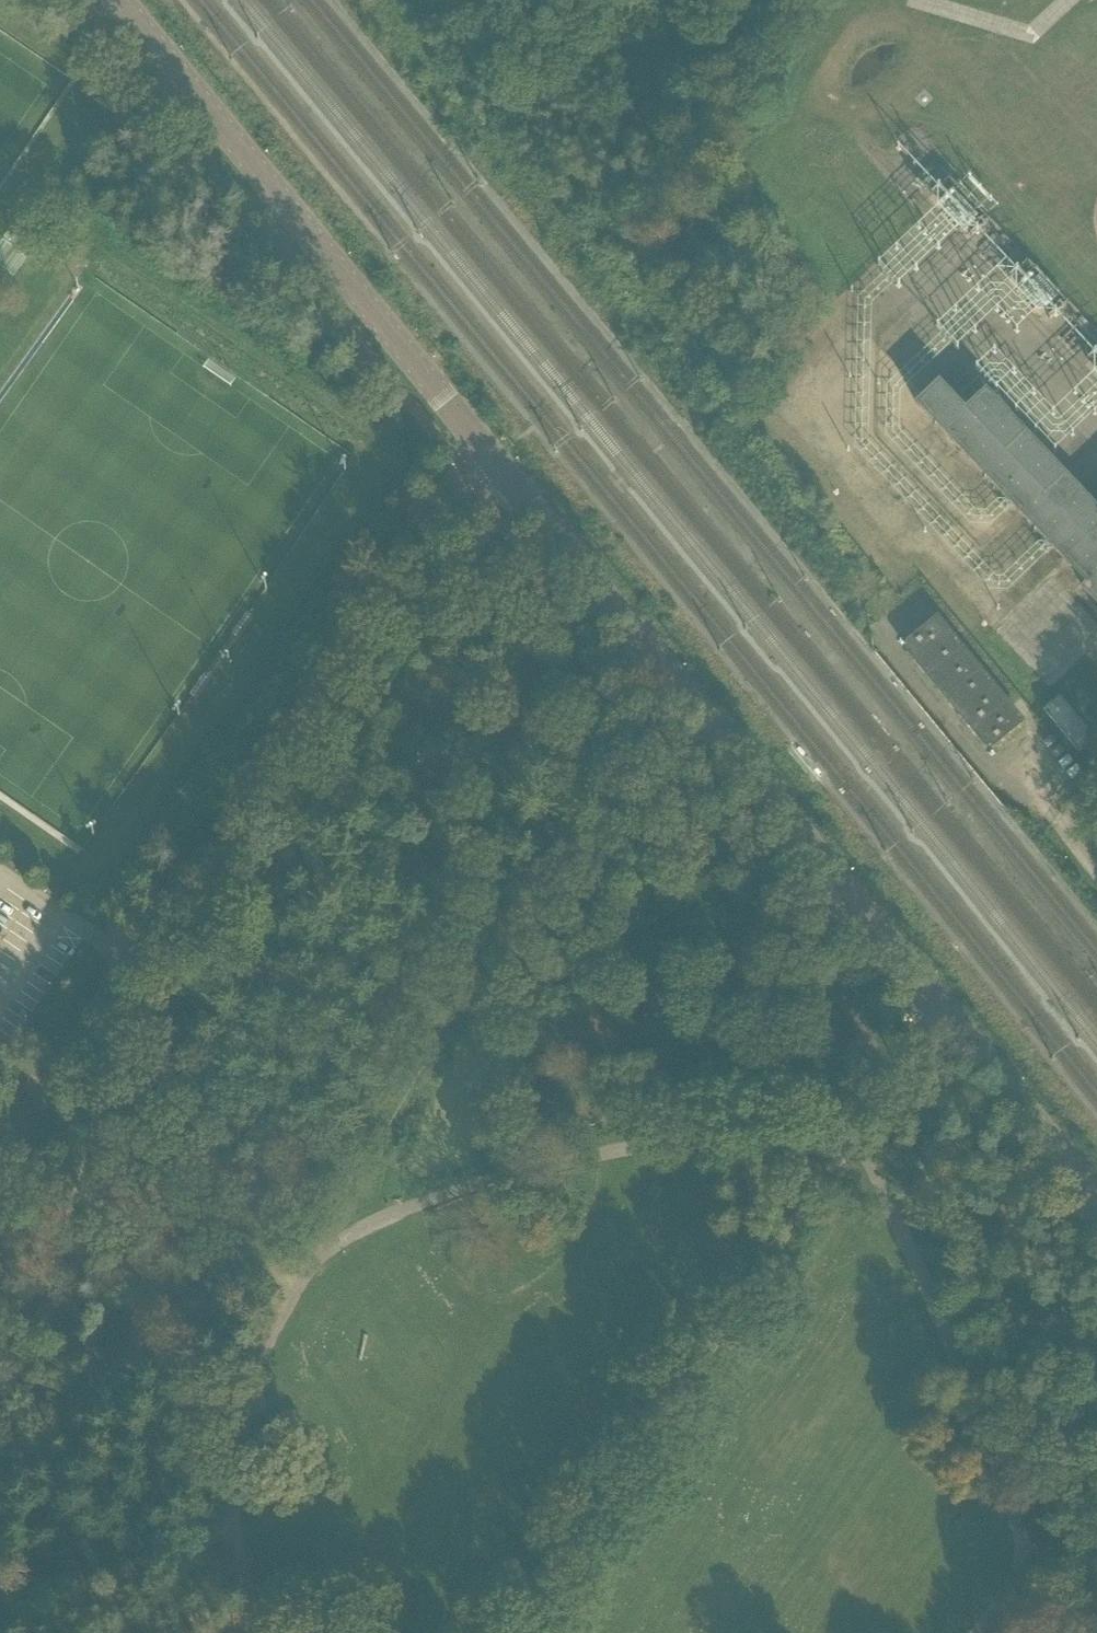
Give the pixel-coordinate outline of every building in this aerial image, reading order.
[(1060,470),(986,392),(966,412),(960,405),(940,384),(918,405),(1008,500),(1049,543),(1065,560),(1085,581),(1087,583),(1082,587),(1096,603),(1096,509),(1060,470)] [(904,644),(904,647),(904,650),(979,741),(985,747),(986,748),(989,748),(992,748),(994,746),(1010,734),(1026,721),(1025,720),(938,615),(906,641),(904,644)] [(1080,751),(1096,737),(1062,695),(1045,709),(1080,751)]
